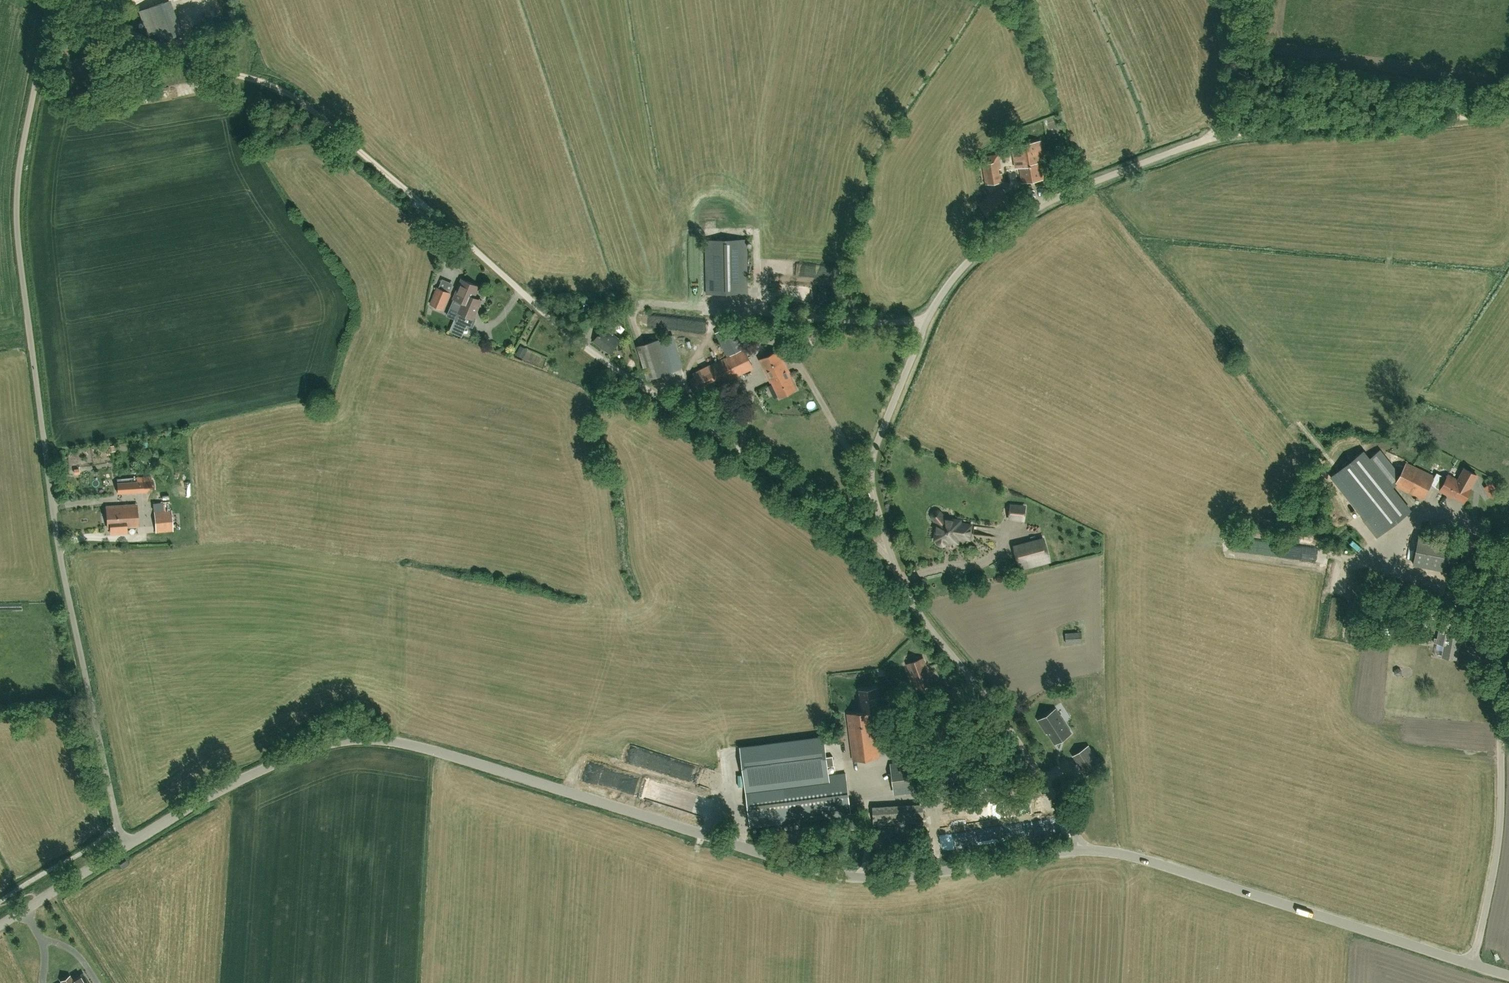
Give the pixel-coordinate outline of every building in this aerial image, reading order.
[(153,30),(177,23),(170,0),(158,0),(145,4),(153,30)] [(1040,161),(1043,160),(1040,140),(1015,144),(1021,182),(1043,178),(1040,161)] [(983,164),(986,184),(1002,181),(1001,174),(999,174),(998,168),(1000,168),(999,161),(983,164)] [(977,192),(981,205),(1007,196),(1003,184),(977,192)] [(706,293),(748,293),(747,239),(705,240),(706,293)] [(457,312),(462,302),(465,293),(474,297),(479,287),(461,279),(453,298),(454,298),(449,308),(457,312)] [(450,293),(448,292),(437,287),(430,304),(442,309),(450,293)] [(457,312),(454,319),(462,323),(465,315),(473,319),(479,305),(481,300),(474,297),(465,293),(462,302),(457,312)] [(609,352),(619,339),(612,334),(616,329),(603,318),(597,326),(602,329),(593,340),(609,352)] [(702,392),(753,368),(732,324),(716,332),(727,356),(693,372),(702,392)] [(781,341),(789,337),(782,326),(775,330),(781,341)] [(669,336),(659,339),(638,345),(648,378),(669,372),(678,369),(669,336)] [(780,396),(796,389),(788,372),(789,372),(779,350),(760,359),(771,381),(772,380),(780,396)] [(112,457),(95,460),(96,465),(113,463),(112,457)] [(1376,536),(1401,517),(1355,458),(1336,473),(1370,515),(1364,520),(1376,536)] [(1440,489),(1448,494),(1449,492),(1454,494),(1464,500),(1470,489),(1471,488),(1470,487),(1477,474),(1465,467),(1458,479),(1449,474),(1447,477),(1439,473),(1437,477),(1435,476),(1435,475),(1407,462),(1402,469),(1398,476),(1399,477),(1398,478),(1395,485),(1422,498),(1431,482),(1441,488),(1440,489)] [(117,493),(137,492),(137,481),(117,482),(117,493)] [(110,533),(125,532),(125,526),(137,525),(136,504),(106,506),(108,527),(110,527),(110,533)] [(155,531),(172,530),(171,510),(154,511),(155,531)] [(947,540),(947,538),(951,538),(952,540),(954,541),(956,541),(957,539),(958,537),(969,538),(971,524),(960,523),(960,520),(945,518),(940,512),(938,510),(935,510),(932,512),(931,514),(932,517),(937,523),(935,533),(937,533),(937,539),(937,542),(940,544),(943,545),(945,543),(947,540)] [(1453,571),(1458,543),(1418,536),(1413,564),(1453,571)] [(1049,561),(1043,539),(1014,547),(1020,569),(1049,561)] [(1424,612),(1419,626),(1426,628),(1431,615),(1424,612)] [(1442,655),(1456,658),(1460,637),(1451,635),(1454,622),(1442,620),(1438,637),(1435,637),(1434,641),(1438,642),(1444,643),(1442,655)] [(1066,643),(1083,642),(1082,631),(1065,632),(1066,643)] [(915,688),(932,681),(923,658),(907,664),(915,688)] [(873,711),(879,711),(877,688),(861,690),(863,712),(848,713),(852,760),(879,757),(875,717),(873,717),(873,711)] [(1055,742),(1071,732),(1055,708),(1039,719),(1044,727),(1045,726),(1055,742)] [(756,738),(738,739),(740,765),(747,765),(746,743),(756,743),(756,738)] [(1081,763),(1095,754),(1088,744),(1074,753),(1081,763)] [(847,760),(845,749),(817,753),(816,745),(794,747),(796,763),(818,761),(818,763),(847,760)] [(945,759),(960,759),(960,748),(945,749),(945,759)] [(893,787),(927,783),(924,759),(890,763),(893,787)] [(787,821),(849,814),(845,773),(782,781),(787,821)] [(873,825),(922,823),(921,811),(872,813),(873,825)] [(70,978),(69,976),(62,981),(63,982),(88,982),(83,974),(72,981),(70,978)]
